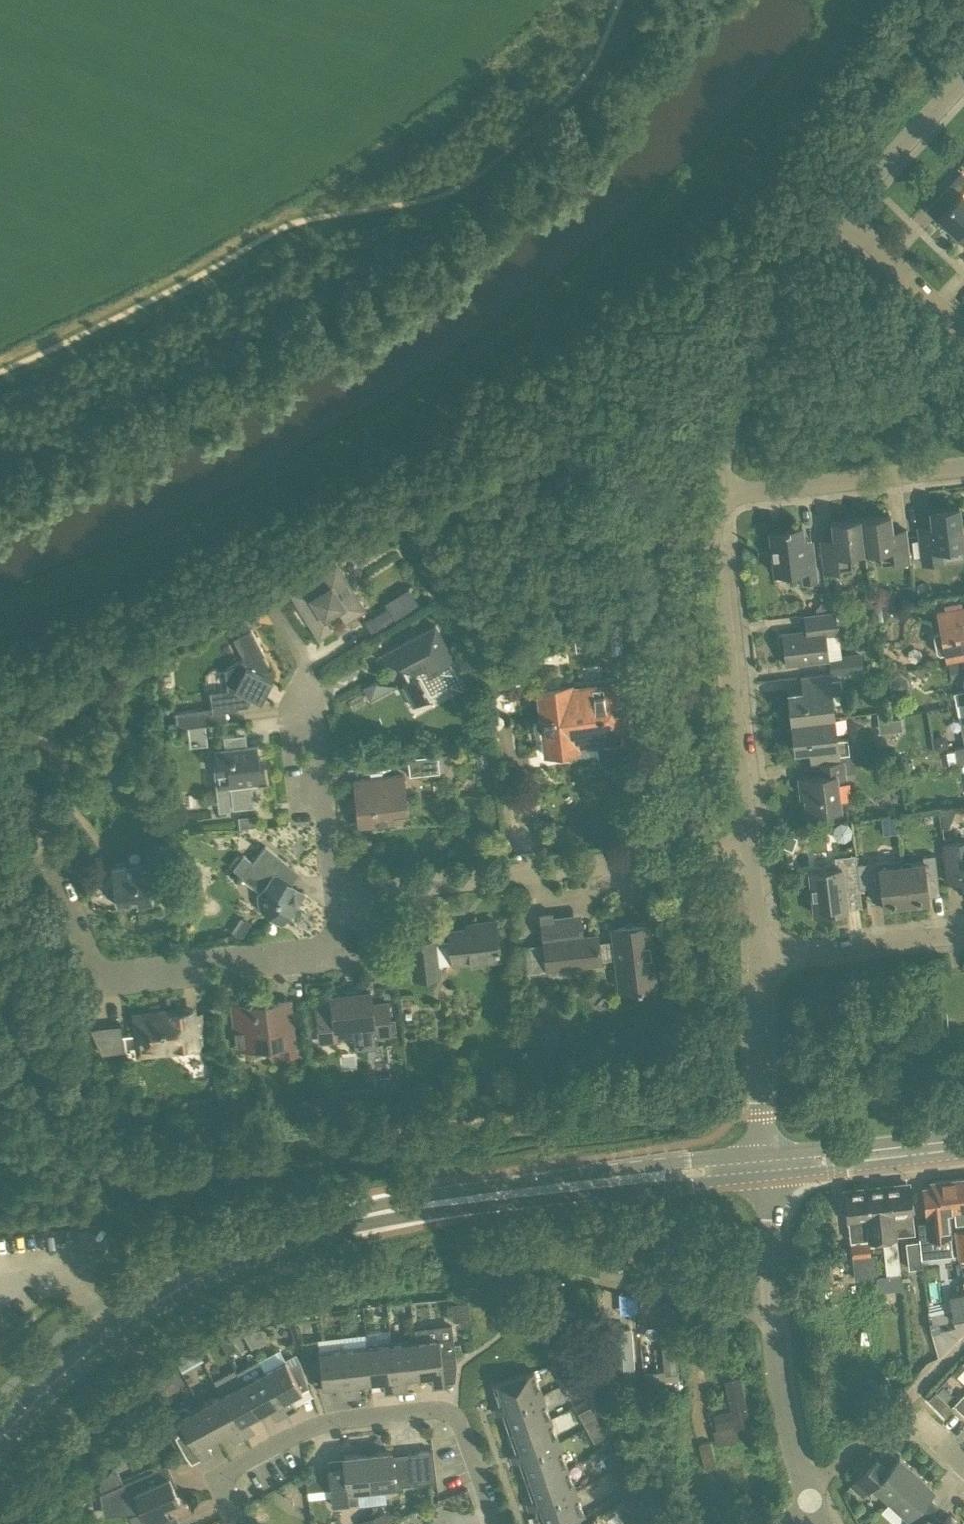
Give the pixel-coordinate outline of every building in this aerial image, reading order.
[(962,191),(963,189),(963,173),(961,170),(941,191),(952,201),(938,216),(957,234),(963,226),(963,194),(962,191)] [(922,563),(942,560),(941,547),(962,544),(958,506),(930,509),(932,525),(918,527),(922,563)] [(881,564),(910,560),(907,533),(892,535),(889,514),(860,517),(864,549),(879,548),(881,564)] [(850,551),(864,549),(860,517),(831,521),(833,538),(819,539),(822,570),(851,567),(850,551)] [(804,548),(801,524),(785,526),(785,528),(769,530),(774,572),(802,568),(804,580),(816,579),(812,547),(804,548)] [(364,609),(336,564),(291,592),(319,637),(320,636),(324,617),(337,609),(345,621),(364,609)] [(388,607),(381,611),(389,625),(421,606),(409,586),(385,601),(388,607)] [(963,657),(963,606),(936,612),(939,629),(935,630),(933,634),(936,651),(940,654),(944,653),(945,661),(947,660),(963,657)] [(826,660),(828,671),(840,670),(863,667),(862,652),(828,655),(826,634),(837,633),(835,610),(803,613),(805,629),(778,632),(780,650),(783,649),(785,664),(826,660)] [(460,669),(442,637),(435,624),(423,631),(389,649),(397,664),(413,668),(417,676),(402,685),(414,706),(431,696),(430,695),(448,686),(473,693),(468,684),(479,678),(471,663),(460,669)] [(258,699),(269,676),(264,673),(268,664),(263,654),(264,653),(251,628),(233,637),(244,659),(226,668),(229,688),(210,691),(212,711),(236,708),(236,707),(247,705),(252,696),(258,699)] [(947,660),(951,678),(962,676),(963,686),(963,657),(947,660)] [(842,692),(840,670),(828,671),(828,672),(812,674),(814,688),(788,691),(791,721),(833,716),(830,693),(842,692)] [(370,700),(397,686),(396,683),(375,679),(362,686),(370,700)] [(577,745),(597,743),(599,761),(608,767),(622,766),(629,757),(620,681),(571,687),(570,683),(537,687),(541,717),(536,718),(533,722),(535,733),(539,736),(543,735),(543,738),(557,736),(559,752),(578,750),(577,745)] [(963,701),(963,689),(954,691),(956,703),(963,701)] [(178,727),(208,723),(206,707),(176,711),(178,727)] [(842,759),(854,758),(853,757),(850,757),(848,736),(836,738),(833,716),(791,721),(795,750),(821,747),(822,761),(838,760),(842,759)] [(892,730),(903,729),(901,718),(891,719),(892,730)] [(190,746),(208,744),(206,729),(188,731),(190,746)] [(215,749),(219,778),(229,776),(233,808),(254,806),(251,782),(266,781),(263,759),(258,759),(257,745),(245,746),(244,739),(225,741),(226,748),(215,749)] [(954,747),(954,749),(946,751),(949,764),(963,761),(963,745),(954,747)] [(410,774),(439,771),(437,753),(408,756),(410,774)] [(838,760),(822,761),(817,762),(819,774),(798,776),(801,797),(805,797),(806,810),(838,807),(835,778),(844,777),(844,773),(855,771),(854,758),(842,759),(838,760)] [(359,824),(392,820),(391,810),(407,808),(403,773),(354,779),(359,824)] [(257,825),(256,814),(238,816),(239,827),(257,825)] [(943,844),(945,866),(960,864),(963,895),(963,841),(943,844)] [(271,871),(282,858),(265,844),(252,861),(243,854),(232,867),(242,875),(241,876),(260,892),(259,894),(260,905),(281,922),(302,895),(271,871)] [(846,909),(844,889),(860,887),(857,866),(857,862),(856,853),(834,856),(835,867),(809,871),(814,913),(846,909)] [(901,862),(905,903),(929,900),(928,895),(940,893),(935,853),(923,855),(924,860),(902,862),(901,862)] [(880,884),(882,905),(905,903),(901,862),(902,862),(901,857),(857,862),(857,866),(860,887),(880,884)] [(153,901),(151,889),(160,878),(149,871),(148,861),(112,865),(113,876),(105,886),(116,893),(117,901),(131,899),(131,895),(139,894),(140,903),(153,901)] [(500,957),(496,920),(473,923),(474,926),(448,929),(449,938),(435,940),(435,938),(410,941),(414,977),(439,974),(438,964),(500,957)] [(655,984),(648,921),(612,926),(614,942),(598,944),(597,935),(544,941),(547,969),(600,962),(600,959),(616,957),(618,973),(623,972),(625,987),(655,984)] [(524,948),(527,971),(547,969),(544,942),(524,945),(524,948)] [(328,1008),(315,1010),(319,1031),(319,1047),(338,1044),(337,1039),(352,1038),(354,1051),(375,1049),(374,1040),(392,1038),(393,1038),(392,1035),(396,1035),(394,1004),(388,1004),(388,1002),(372,1004),(371,991),(330,996),(327,996),(328,1008)] [(283,1032),(279,1000),(232,1005),(237,1049),(283,1044),(284,1054),(297,1052),(295,1031),(283,1032)] [(182,1017),(177,1013),(139,1017),(141,1038),(146,1037),(152,1046),(170,1044),(171,1049),(185,1048),(185,1043),(203,1041),(200,1015),(182,1017)] [(951,1178),(955,1211),(956,1229),(954,1229),(957,1258),(963,1258),(963,1177),(951,1178)] [(931,1185),(923,1186),(926,1221),(918,1222),(919,1238),(928,1237),(928,1238),(952,1235),(949,1212),(955,1211),(951,1178),(930,1180),(931,1185)] [(883,1186),(885,1213),(889,1213),(892,1235),(896,1233),(910,1231),(908,1214),(912,1214),(908,1183),(883,1186)] [(883,1186),(862,1188),(867,1236),(882,1234),(887,1274),(901,1272),(896,1233),(892,1235),(889,1213),(885,1213),(883,1186)] [(862,1188),(845,1190),(850,1238),(867,1236),(862,1188)] [(909,1268),(923,1266),(920,1239),(906,1241),(909,1268)] [(871,1253),(869,1240),(851,1243),(855,1277),(878,1274),(875,1253),(871,1253)] [(913,1290),(912,1274),(896,1275),(897,1291),(913,1290)] [(861,1289),(862,1300),(879,1299),(878,1288),(861,1289)] [(963,1318),(963,1314),(961,1293),(949,1295),(953,1320),(963,1318)] [(454,1303),(451,1303),(452,1318),(455,1318),(459,1317),(460,1326),(469,1325),(466,1301),(454,1303)] [(914,1317),(917,1340),(939,1337),(936,1315),(914,1317)] [(624,1359),(639,1358),(636,1322),(621,1323),(624,1359)] [(264,1363),(266,1337),(255,1336),(253,1362),(264,1363)] [(415,1340),(419,1374),(431,1373),(432,1386),(445,1384),(443,1371),(445,1371),(448,1368),(448,1367),(457,1366),(453,1336),(415,1340)] [(663,1366),(676,1365),(674,1337),(661,1338),(663,1366)] [(407,1376),(419,1374),(415,1340),(391,1342),(396,1390),(408,1388),(407,1376)] [(384,1391),(396,1390),(391,1342),(367,1345),(371,1380),(383,1378),(384,1391)] [(359,1381),(371,1380),(367,1345),(343,1348),(348,1395),(360,1394),(359,1381)] [(337,1396),(348,1395),(343,1348),(319,1350),(322,1385),(335,1383),(337,1396)] [(185,1351),(174,1357),(181,1368),(191,1362),(185,1351)] [(264,1370),(287,1412),(297,1406),(291,1395),(302,1389),(285,1359),(264,1370)] [(562,1383),(574,1376),(566,1361),(554,1368),(562,1383)] [(961,1362),(953,1371),(963,1381),(963,1365),(961,1362)] [(495,1409),(542,1393),(534,1369),(492,1383),(500,1405),(494,1407),(495,1409)] [(276,1418),(287,1412),(264,1370),(243,1382),(259,1412),(270,1406),(276,1418)] [(727,1405),(712,1408),(715,1427),(748,1421),(739,1373),(722,1376),(727,1405)] [(574,1376),(562,1383),(570,1398),(582,1391),(574,1376)] [(248,1418),(259,1412),(243,1382),(221,1393),(244,1435),(255,1429),(248,1418)] [(939,1388),(948,1398),(952,1394),(943,1384),(939,1388)] [(946,1400),(948,1398),(939,1388),(937,1390),(935,1389),(927,1396),(944,1414),(952,1406),(946,1400)] [(953,1402),(963,1413),(963,1391),(953,1402)] [(234,1441),(244,1435),(221,1393),(200,1405),(217,1435),(228,1429),(234,1441)] [(509,1431),(550,1417),(542,1393),(495,1409),(496,1413),(502,1411),(509,1431)] [(206,1441),(217,1435),(200,1405),(190,1410),(188,1406),(183,1405),(171,1411),(169,1417),(178,1433),(175,1435),(181,1445),(191,1439),(201,1458),(213,1452),(206,1441)] [(586,1427),(598,1420),(590,1405),(578,1412),(586,1427)] [(511,1457),(559,1441),(550,1417),(509,1431),(516,1452),(510,1454),(511,1457)] [(598,1420),(586,1427),(594,1441),(606,1435),(598,1420)] [(525,1479),(567,1465),(559,1441),(511,1457),(513,1460),(518,1458),(525,1479)] [(367,1452),(371,1487),(385,1485),(385,1489),(403,1487),(403,1483),(436,1479),(433,1449),(406,1452),(408,1468),(393,1470),(391,1449),(367,1452)] [(610,1470),(622,1464),(614,1449),(602,1456),(610,1470)] [(350,1504),(350,1503),(359,1502),(357,1488),(371,1487),(367,1452),(343,1454),(345,1475),(329,1476),(329,1474),(306,1477),(307,1486),(330,1484),(332,1506),(350,1504)] [(890,1498),(917,1470),(898,1453),(887,1465),(880,1473),(869,1463),(851,1482),(862,1493),(869,1486),(877,1493),(881,1489),(890,1498)] [(622,1464),(610,1470),(618,1485),(630,1479),(622,1464)] [(123,1482),(115,1465),(99,1485),(102,1492),(99,1493),(104,1515),(143,1509),(149,1523),(152,1523),(169,1517),(164,1506),(179,1499),(169,1476),(151,1483),(146,1472),(123,1482)] [(528,1505),(575,1489),(567,1465),(525,1479),(533,1500),(527,1502),(528,1505)] [(920,1523),(926,1517),(915,1506),(934,1486),(917,1470),(890,1498),(907,1514),(898,1523),(919,1523),(920,1523)] [(528,1505),(529,1508),(535,1506),(541,1523),(552,1523),(584,1513),(575,1489),(528,1505)] [(635,1517),(648,1510),(639,1495),(627,1502),(635,1517)] [(635,1517),(639,1523),(655,1523),(648,1510),(635,1517)] [(950,1513),(940,1523),(961,1523),(950,1513)]
